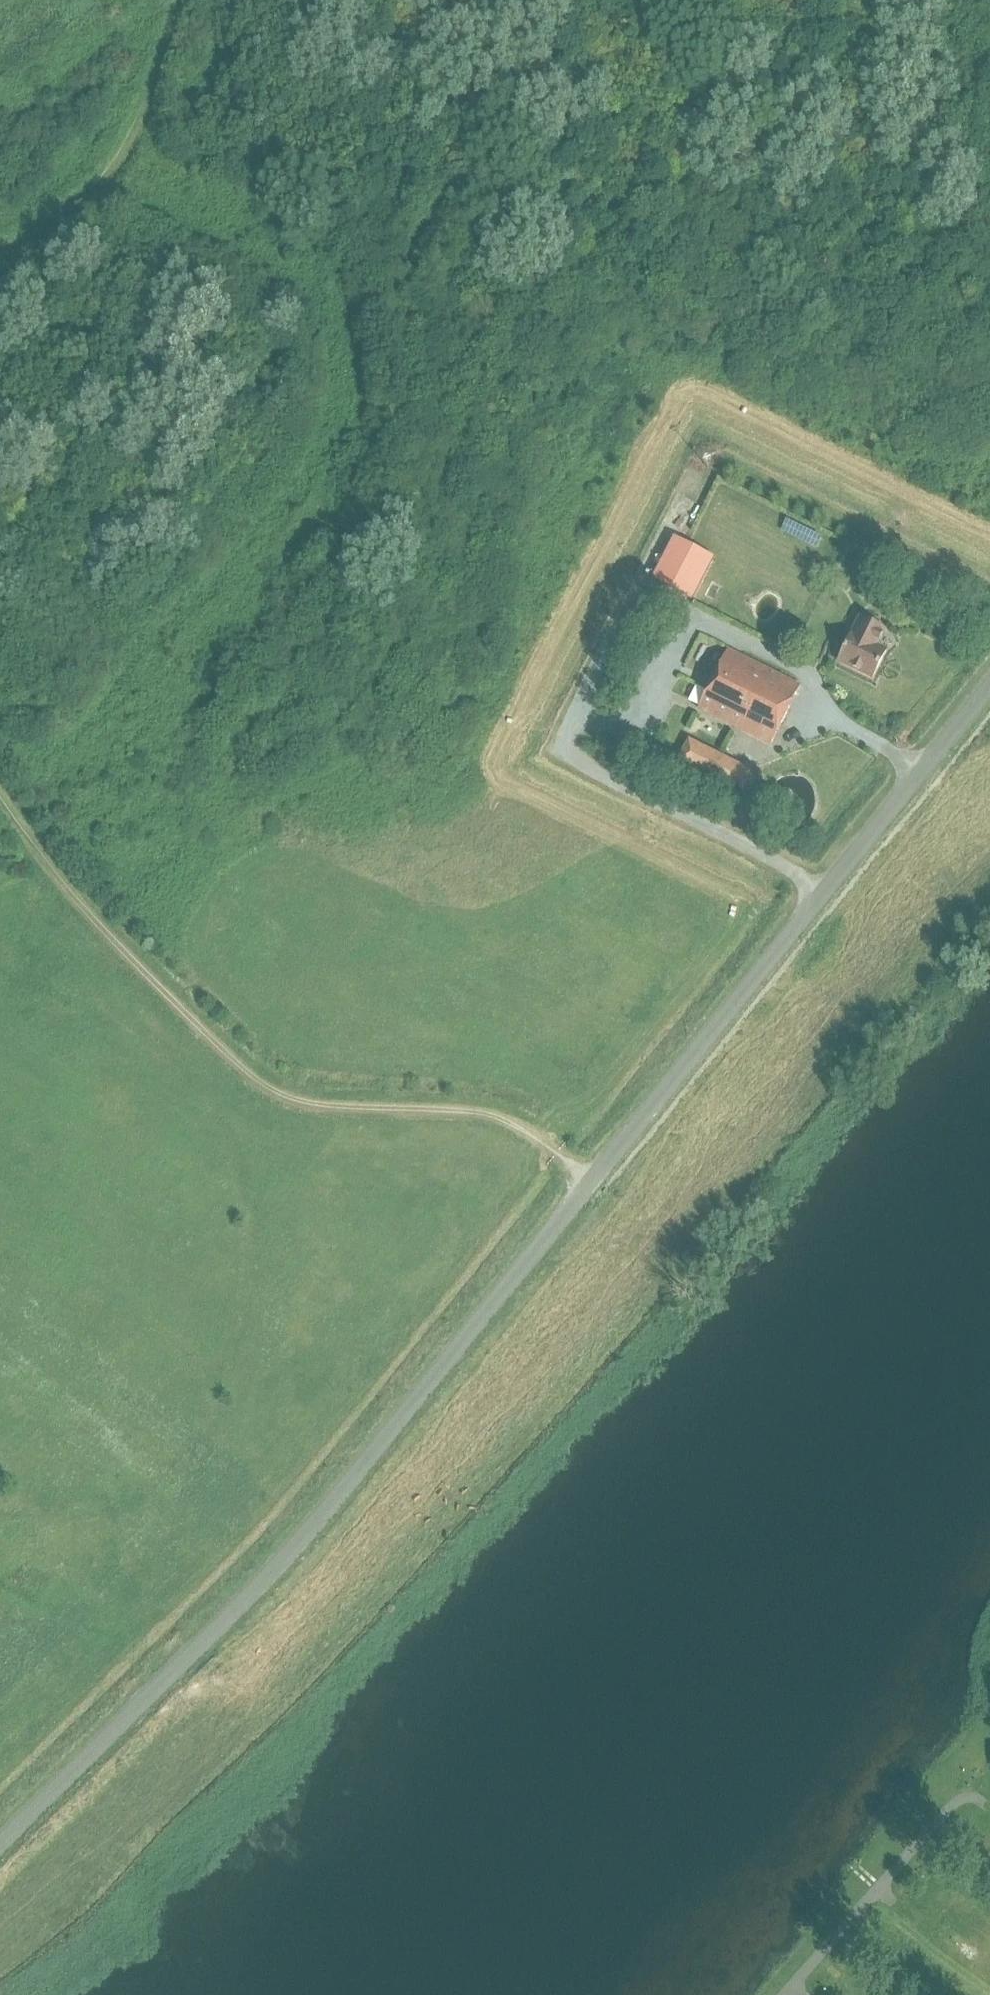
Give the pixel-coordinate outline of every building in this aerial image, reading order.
[(816,544),(823,530),(791,514),(784,528),(816,544)] [(675,537),(653,580),(692,600),(714,557),(675,537)] [(884,631),(870,623),(861,619),(840,661),(872,677),(885,651),(876,647),(884,631)] [(800,686),(778,675),(728,650),(698,709),(771,745),(800,686)] [(676,767),(738,798),(751,773),(689,742),(676,767)]
